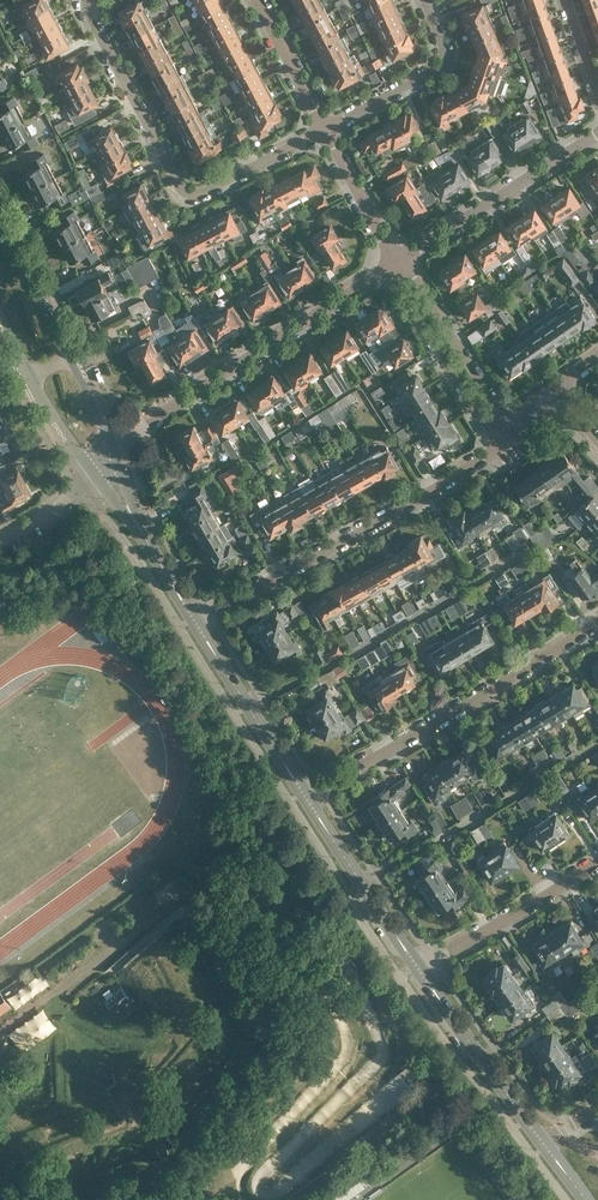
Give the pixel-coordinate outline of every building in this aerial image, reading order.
[(51,7),(47,0),(34,0),(30,2),(28,0),(20,0),(15,3),(21,14),(24,12),(28,19),(30,18),(51,7)] [(121,11),(124,16),(121,17),(126,25),(128,24),(146,14),(144,12),(150,9),(148,5),(150,4),(147,0),(136,0),(138,2),(121,11)] [(215,10),(222,6),(219,0),(204,0),(198,3),(201,9),(199,10),(202,16),(215,10)] [(297,4),(294,5),(298,13),(318,2),(317,0),(295,0),(297,4)] [(345,4),(348,8),(356,5),(354,0),(352,0),(345,4)] [(379,18),(395,10),(393,4),(395,3),(393,0),(384,0),(371,6),(374,12),(371,14),(374,20),(379,18)] [(491,3),(498,0),(480,0),(483,6),(464,14),(466,19),(463,20),(467,28),(469,27),(488,20),(485,13),(491,10),(489,4),(491,3)] [(521,9),(543,1),(543,0),(524,0),(525,2),(508,8),(510,13),(521,9)] [(584,1),(588,11),(597,8),(597,0),(586,0),(584,1)] [(530,18),(547,12),(543,1),(521,9),(510,13),(512,19),(521,16),(520,15),(528,12),(530,18)] [(163,10),(170,7),(168,2),(161,6),(163,10)] [(328,13),(325,7),(322,8),(318,2),(298,13),(302,20),(304,18),(307,24),(327,13),(328,13)] [(345,4),(338,7),(340,12),(346,9),(348,8),(345,4)] [(225,11),(222,6),(215,10),(202,16),(205,22),(207,21),(211,27),(231,17),(228,10),(225,11)] [(37,31),(47,25),(55,21),(53,17),(55,15),(51,7),(30,18),(37,31)] [(597,21),(597,8),(588,11),(592,23),(597,21)] [(350,17),(346,9),(340,12),(339,12),(343,21),(350,17)] [(398,16),(395,11),(395,10),(379,18),(374,20),(377,26),(379,25),(382,31),(403,22),(399,15),(398,16)] [(529,30),(551,22),(547,12),(530,18),(533,24),(527,26),(527,24),(516,28),(518,34),(529,30)] [(148,13),(146,14),(128,24),(131,29),(128,30),(132,38),(152,27),(149,21),(151,20),(148,13)] [(327,13),(307,24),(310,29),(307,30),(311,37),(331,27),(328,21),(330,19),(327,13)] [(501,16),(505,27),(505,28),(511,25),(506,14),(501,16)] [(174,31),(181,27),(175,15),(169,18),(173,25),(172,26),(174,31)] [(183,26),(191,22),(188,17),(181,21),(183,26)] [(215,41),(226,35),(235,30),(232,25),(235,24),(231,17),(211,27),(214,34),(212,35),(215,41)] [(358,28),(366,24),(363,19),(355,23),(358,28)] [(472,41),(494,32),(488,20),(469,27),(472,33),(470,35),(472,41)] [(57,25),(55,21),(47,25),(37,31),(43,43),(64,32),(59,24),(57,25)] [(191,22),(183,26),(186,31),(193,27),(191,22)] [(406,29),(403,22),(382,31),(385,38),(382,39),(386,46),(388,45),(406,36),(404,30),(406,29)] [(555,33),(551,22),(529,30),(518,34),(515,35),(517,41),(536,34),(538,39),(555,33)] [(347,28),(349,33),(357,29),(355,24),(347,28)] [(366,24),(358,28),(360,33),(368,29),(366,24)] [(155,33),(152,27),(132,38),(136,45),(138,43),(141,49),(161,38),(158,32),(155,33)] [(181,27),(174,31),(176,35),(183,32),(181,27)] [(331,27),(311,37),(315,44),(317,43),(320,48),(340,38),(337,32),(334,33),(331,27)] [(23,38),(30,34),(27,29),(20,32),(23,38)] [(349,33),(352,39),(360,35),(357,29),(349,33)] [(235,30),(226,35),(215,41),(219,47),(221,46),(224,52),(244,42),(241,35),(238,36),(235,30)] [(68,40),(64,32),(43,43),(47,49),(45,51),(48,57),(68,46),(65,42),(68,40)] [(499,60),(502,52),(494,32),(472,41),(474,47),(478,47),(480,53),(499,60)] [(523,57),(526,56),(537,52),(559,44),(555,33),(538,39),(540,45),(521,52),(523,57)] [(30,34),(23,38),(25,42),(32,39),(30,34)] [(408,55),(416,51),(408,35),(406,36),(388,45),(390,50),(381,55),(378,50),(371,53),(378,67),(382,65),(406,52),(408,55)] [(324,62),(344,52),(349,49),(342,37),(340,38),(320,48),(323,54),(320,55),(324,62)] [(145,62),(165,51),(167,50),(161,38),(141,49),(143,54),(141,55),(145,62)] [(186,55),(194,51),(188,40),(182,43),(186,50),(184,51),(186,55)] [(196,51),(204,47),(201,41),(193,46),(196,51)] [(244,42),(224,52),(228,59),(225,60),(229,66),(249,56),(246,50),(248,49),(244,42)] [(368,48),(371,53),(378,50),(376,44),(368,48)] [(546,61),(563,55),(559,44),(537,52),(526,56),(528,62),(544,56),(546,61)] [(204,47),(196,51),(199,56),(207,52),(204,47)] [(362,59),(369,56),(367,50),(359,54),(362,59)] [(165,51),(145,62),(148,69),(151,67),(154,73),(174,62),(171,57),(169,58),(165,51)] [(194,51),(186,55),(189,61),(197,57),(194,51)] [(348,58),(344,52),(324,62),(328,69),(331,68),(333,73),(351,64),(352,63),(353,63),(350,57),(348,58)] [(499,60),(480,53),(474,69),(500,79),(506,63),(499,60)] [(515,54),(513,61),(520,64),(523,57),(515,54)] [(534,77),(544,74),(566,66),(563,55),(546,61),(548,67),(532,72),(534,77)] [(249,56),(229,66),(232,72),(234,71),(237,77),(257,67),(253,59),(251,60),(249,56)] [(369,71),(375,68),(369,57),(364,60),(369,71)] [(364,73),(360,68),(357,61),(353,63),(352,63),(356,70),(354,71),(351,64),(333,73),(331,75),(335,83),(338,82),(340,86),(364,73)] [(174,62),(154,73),(157,79),(154,80),(158,87),(178,76),(175,70),(177,69),(174,62)] [(63,72),(60,67),(49,73),(55,84),(61,81),(64,87),(66,86),(84,77),(86,76),(82,68),(80,69),(78,64),(63,72)] [(29,81),(41,75),(36,66),(25,73),(29,81)] [(554,83),(570,77),(566,66),(544,74),(534,77),(536,83),(552,77),(554,83)] [(208,76),(216,73),(213,67),(205,71),(208,76)] [(242,91),(262,80),(259,75),(261,73),(257,67),(237,77),(241,84),(238,85),(242,91)] [(501,95),(506,81),(500,79),(474,69),(468,86),(488,93),(494,95),(495,93),(501,95)] [(201,80),(208,76),(205,71),(198,75),(201,80)] [(0,72),(0,91),(10,86),(5,78),(4,79),(0,72)] [(216,73),(208,76),(211,81),(218,77),(216,73)] [(167,98),(187,87),(189,86),(183,74),(178,76),(158,87),(162,94),(164,93),(167,98)] [(208,76),(201,80),(204,85),(211,81),(208,76)] [(73,99),(93,89),(90,82),(87,83),(84,77),(66,86),(73,99)] [(527,91),(534,94),(536,92),(531,77),(527,91)] [(542,99),(547,97),(549,97),(552,95),(574,87),(570,77),(554,83),(556,88),(540,94),(542,99)] [(262,80),(242,91),(245,96),(247,95),(250,102),(270,91),(267,84),(265,86),(262,80)] [(460,87),(456,89),(466,110),(485,100),(488,93),(468,86),(463,89),(460,87)] [(171,112),(191,101),(188,95),(190,94),(187,87),(167,98),(170,103),(167,105),(171,112)] [(552,95),(553,98),(554,101),(559,99),(561,104),(578,98),(574,87),(552,95)] [(74,115),(97,102),(94,97),(97,95),(93,89),(73,99),(76,106),(70,109),(74,115)] [(451,95),(445,98),(454,117),(455,119),(461,116),(460,114),(466,110),(456,89),(451,92),(451,95)] [(222,101),(230,97),(227,91),(219,95),(222,101)] [(254,115),(256,114),(275,104),(272,99),(274,98),(270,91),(250,102),(246,104),(252,116),(254,115)] [(43,105),(50,101),(47,95),(40,99),(43,105)] [(213,105),(220,101),(218,96),(210,100),(213,105)] [(454,117),(445,98),(444,96),(435,100),(436,103),(432,105),(444,129),(451,126),(448,120),(454,117)] [(25,121),(17,106),(19,105),(15,97),(2,104),(6,111),(0,114),(0,129),(1,128),(4,132),(25,121)] [(230,97),(222,101),(225,106),(233,101),(230,97)] [(579,118),(576,111),(585,108),(581,97),(578,98),(561,104),(564,110),(561,111),(562,115),(557,117),(554,107),(547,110),(553,126),(567,121),(568,122),(579,118)] [(526,113),(533,109),(527,99),(520,103),(526,113)] [(194,107),(191,101),(171,112),(175,119),(177,118),(180,123),(200,112),(196,106),(194,107)] [(220,101),(213,105),(215,111),(223,106),(220,101)] [(253,123),(261,137),(269,133),(265,126),(282,117),(279,112),(281,111),(277,103),(275,104),(256,114),(260,120),(253,123)] [(502,114),(507,111),(503,103),(498,107),(502,114)] [(200,112),(180,123),(183,128),(180,130),(184,137),(204,126),(201,120),(203,119),(200,112)] [(399,121),(409,139),(415,136),(418,142),(424,139),(412,114),(407,117),(406,115),(398,119),(399,121)] [(529,116),(516,124),(528,143),(541,135),(529,116)] [(240,117),(233,120),(236,125),(243,122),(240,117)] [(490,122),(497,134),(503,131),(495,118),(490,122)] [(59,132),(70,126),(66,119),(56,125),(59,132)] [(33,136),(25,121),(4,132),(6,137),(5,137),(9,146),(11,146),(12,148),(23,142),(27,150),(39,143),(35,135),(33,136)] [(399,121),(383,130),(388,139),(390,137),(395,146),(402,143),(403,145),(410,141),(399,121)] [(226,130),(233,127),(231,122),(223,126),(226,130)] [(490,122),(482,127),(490,139),(497,134),(490,122)] [(528,143),(516,124),(504,133),(515,151),(528,143)] [(204,126),(184,137),(188,144),(190,143),(193,148),(213,137),(210,131),(208,132),(204,126)] [(93,130),(83,135),(86,142),(87,141),(91,147),(93,146),(96,152),(100,150),(120,139),(116,133),(114,134),(111,128),(96,136),(93,130)] [(239,132),(242,138),(247,135),(244,129),(239,132)] [(388,139),(383,130),(371,136),(372,137),(362,143),(366,150),(371,148),(373,153),(381,149),(383,153),(395,146),(393,143),(390,137),(388,139)] [(442,137),(438,130),(434,133),(443,150),(450,147),(444,136),(442,137)] [(469,141),(475,138),(472,132),(465,135),(469,141)] [(240,139),(237,133),(232,135),(235,141),(240,139)] [(219,142),(216,135),(213,137),(193,148),(190,149),(195,157),(197,156),(199,160),(223,147),(220,141),(219,142)] [(65,142),(69,150),(79,144),(76,137),(65,142)] [(100,150),(107,163),(124,153),(121,147),(124,146),(120,139),(100,150)] [(492,139),(479,147),(492,166),(504,158),(492,139)] [(435,155),(441,152),(435,140),(429,144),(435,155)] [(467,155),(461,144),(455,147),(462,159),(467,156),(479,174),(492,166),(479,147),(467,155)] [(462,160),(462,159),(455,147),(435,156),(440,164),(444,161),(444,162),(452,157),(455,163),(461,159),(462,160)] [(127,152),(107,163),(99,168),(102,173),(99,174),(104,184),(115,178),(114,175),(131,166),(128,161),(131,160),(127,152)] [(416,164),(421,161),(417,153),(411,156),(416,164)] [(34,189),(55,178),(47,162),(49,161),(45,154),(32,160),(36,168),(26,173),(27,176),(25,176),(30,185),(31,185),(34,189)] [(387,179),(398,173),(406,169),(403,162),(394,167),(384,173),(387,179)] [(446,173),(456,189),(469,181),(459,165),(446,173)] [(597,183),(597,165),(578,179),(582,185),(579,188),(583,194),(594,186),(597,183)] [(80,178),(86,175),(85,174),(88,173),(85,167),(77,171),(80,178)] [(299,192),(300,196),(307,193),(309,196),(323,188),(317,176),(317,172),(315,168),(313,168),(305,172),(305,171),(293,177),(297,186),(295,187),(298,193),(299,192)] [(423,179),(426,183),(435,197),(440,194),(442,198),(456,189),(446,173),(444,169),(436,174),(434,172),(423,179)] [(90,197),(102,191),(98,182),(91,186),(86,175),(80,178),(90,197)] [(409,176),(387,190),(395,202),(400,199),(417,189),(409,176)] [(293,177),(277,185),(286,204),(300,196),(299,192),(298,193),(295,187),(297,186),(293,177)] [(55,178),(34,189),(36,194),(35,195),(39,204),(41,203),(42,205),(53,200),(57,207),(69,200),(65,192),(64,193),(55,178)] [(430,204),(436,200),(426,183),(417,189),(400,199),(413,218),(426,210),(423,206),(429,202),(430,204)] [(116,193),(125,210),(150,196),(146,188),(143,189),(141,185),(128,192),(126,188),(116,193)] [(288,207),(286,204),(277,185),(264,192),(274,212),(280,209),(281,211),(288,207)] [(80,188),(68,194),(73,204),(89,196),(85,189),(81,191),(80,188)] [(582,218),(591,212),(583,201),(579,203),(570,188),(557,196),(569,217),(578,211),(582,218)] [(274,212),(264,192),(263,190),(255,194),(256,196),(251,199),(264,225),(270,221),(267,215),(274,212)] [(102,191),(90,197),(94,204),(106,198),(102,191)] [(132,222),(134,221),(157,209),(150,196),(125,210),(132,222)] [(569,217),(557,196),(543,204),(556,225),(569,217)] [(589,205),(595,202),(591,196),(586,200),(589,205)] [(317,209),(328,203),(325,197),(314,203),(317,209)] [(157,209),(134,221),(137,227),(140,233),(163,220),(157,209)] [(294,220),(300,217),(296,210),(290,213),(294,220)] [(324,210),(316,214),(319,220),(327,216),(324,210)] [(535,210),(522,218),(532,234),(545,226),(535,210)] [(86,236),(85,234),(78,220),(79,220),(75,211),(62,218),(66,226),(56,231),(57,234),(55,235),(60,243),(62,243),(64,247),(86,236)] [(217,217),(227,237),(233,234),(234,236),(235,236),(238,242),(243,240),(241,236),(247,233),(243,225),(238,228),(230,213),(225,215),(224,213),(217,217)] [(227,237),(217,217),(208,221),(209,223),(205,225),(216,245),(221,243),(220,241),(227,237)] [(532,234),(522,218),(509,226),(519,242),(532,234)] [(172,239),(174,232),(168,230),(163,220),(140,233),(138,234),(147,252),(162,244),(160,239),(165,237),(172,239)] [(283,229),(290,224),(288,220),(281,224),(283,229)] [(216,245),(205,225),(201,228),(200,226),(191,230),(202,250),(208,247),(209,249),(212,255),(213,254),(217,260),(220,266),(225,263),(222,257),(218,250),(216,245)] [(553,229),(561,242),(562,242),(566,240),(568,238),(560,225),(553,229)] [(321,250),(334,242),(338,239),(330,226),(311,239),(319,252),(321,250)] [(257,231),(263,242),(270,238),(263,227),(257,231)] [(546,233),(555,246),(561,242),(553,229),(546,233)] [(202,250),(191,230),(182,235),(177,233),(175,240),(181,241),(190,259),(197,255),(196,254),(202,250)] [(257,245),(263,242),(257,231),(251,234),(257,245)] [(487,240),(501,262),(516,253),(512,246),(510,247),(500,232),(487,240)] [(275,244),(281,240),(276,234),(271,238),(275,244)] [(87,265),(99,258),(95,250),(94,251),(86,236),(64,247),(66,252),(65,252),(69,261),(71,260),(72,262),(83,257),(87,265)] [(486,272),(501,262),(487,240),(474,248),(484,264),(482,265),(486,272)] [(570,247),(566,240),(562,242),(566,249),(570,247)] [(334,242),(321,250),(333,269),(346,260),(334,242)] [(562,242),(561,242),(555,246),(559,254),(566,249),(562,242)] [(516,248),(526,264),(526,263),(532,260),(522,244),(516,248)] [(222,257),(226,255),(227,255),(223,247),(218,250),(222,257)] [(571,247),(564,253),(573,264),(580,259),(571,247)] [(266,250),(258,255),(271,277),(276,274),(290,297),(304,288),(290,267),(283,272),(276,261),(273,263),(266,250)] [(112,267),(124,261),(120,252),(107,259),(112,267)] [(316,253),(310,257),(315,264),(321,260),(316,253)] [(244,254),(235,260),(239,266),(248,260),(244,254)] [(459,255),(452,260),(453,262),(464,280),(477,272),(465,254),(460,257),(459,255)] [(149,277),(158,272),(148,255),(126,267),(133,280),(147,273),(149,277)] [(304,288),(317,279),(302,256),(297,260),(298,262),(290,267),(304,288)] [(572,285),(580,279),(564,256),(555,263),(572,285)] [(533,259),(532,260),(526,263),(527,265),(531,271),(537,267),(533,259)] [(234,270),(239,266),(235,260),(230,263),(234,270)] [(196,271),(202,268),(197,261),(192,264),(196,271)] [(462,293),(466,291),(470,289),(464,280),(453,262),(443,268),(441,273),(451,288),(457,285),(462,293)] [(523,277),(531,272),(531,271),(527,265),(519,270),(523,277)] [(581,275),(587,271),(583,267),(578,271),(581,275)] [(545,282),(550,278),(545,269),(539,273),(545,282)] [(587,271),(581,275),(589,286),(597,281),(588,270),(587,271)] [(487,278),(485,275),(483,272),(478,275),(482,281),(487,278)] [(485,275),(487,278),(488,281),(494,278),(490,272),(485,275)] [(539,273),(532,277),(538,286),(545,282),(539,273)] [(85,304),(87,303),(107,293),(103,285),(113,280),(109,274),(78,290),(85,304)] [(532,277),(526,281),(532,290),(538,286),(532,277)] [(199,284),(203,289),(208,286),(204,280),(199,284)] [(267,311),(281,303),(268,282),(266,280),(261,283),(262,285),(254,290),(267,311)] [(520,285),(526,294),(532,290),(526,281),(520,285)] [(198,293),(203,289),(199,284),(194,287),(198,293)] [(521,297),(526,294),(520,285),(515,288),(521,297)] [(484,305),(477,293),(478,293),(474,286),(470,289),(466,291),(471,297),(461,304),(470,318),(484,309),(489,316),(495,313),(502,308),(504,306),(499,298),(498,296),(484,305)] [(267,311),(254,290),(246,295),(245,293),(239,296),(254,320),(267,311)] [(107,293),(87,303),(89,307),(87,307),(92,317),(94,316),(95,318),(115,307),(107,293)] [(570,308),(583,326),(584,328),(596,319),(581,298),(576,301),(577,303),(570,308)] [(152,313),(145,300),(142,301),(142,300),(129,306),(132,315),(140,311),(144,318),(152,313)] [(554,309),(571,334),(583,326),(570,308),(566,301),(554,309)] [(166,312),(171,309),(167,303),(162,306),(166,312)] [(229,305),(218,313),(231,334),(245,325),(232,305),(230,306),(229,305)] [(510,310),(507,305),(504,306),(502,308),(506,313),(510,310)] [(369,315),(381,334),(394,325),(394,324),(395,323),(390,315),(389,316),(384,309),(380,308),(369,315)] [(503,325),(510,320),(502,308),(495,313),(503,325)] [(559,342),(571,334),(554,309),(542,317),(559,342)] [(194,358),(181,338),(175,327),(166,313),(160,317),(160,325),(162,328),(154,333),(162,345),(166,342),(167,344),(166,344),(181,366),(194,358)] [(194,358),(208,348),(195,328),(201,325),(193,313),(182,320),(183,322),(175,327),(181,338),(194,358)] [(207,321),(204,322),(217,343),(231,334),(218,313),(206,320),(207,321)] [(381,334),(369,315),(355,324),(367,342),(381,334)] [(547,350),(559,342),(542,317),(530,325),(547,350)] [(491,320),(479,328),(484,336),(496,328),(491,320)] [(146,337),(148,339),(128,350),(136,365),(142,362),(159,352),(153,342),(157,340),(153,333),(149,325),(138,331),(142,339),(146,337)] [(535,358),(547,350),(530,325),(518,333),(521,338),(535,358)] [(484,336),(479,328),(468,335),(473,343),(484,336)] [(333,336),(345,355),(359,347),(347,329),(342,333),(341,331),(333,336)] [(389,333),(384,337),(387,342),(392,338),(389,333)] [(345,355),(333,336),(325,341),(326,343),(320,346),(332,364),(345,355)] [(535,358),(521,338),(516,341),(518,343),(511,348),(524,368),(536,360),(535,358)] [(389,349),(387,350),(397,364),(413,354),(404,339),(396,344),(393,340),(386,345),(389,349)] [(370,354),(375,350),(371,344),(366,347),(367,349),(370,354)] [(511,348),(504,353),(499,345),(492,350),(500,362),(498,363),(501,366),(504,365),(507,369),(504,371),(509,379),(524,368),(511,348)] [(165,360),(169,359),(163,349),(159,352),(142,362),(152,381),(167,374),(160,361),(163,360),(164,361),(165,360)] [(373,360),(370,354),(367,349),(360,353),(372,373),(374,372),(379,369),(373,360)] [(375,350),(370,354),(373,360),(379,356),(375,350)] [(305,354),(297,359),(309,379),(322,370),(311,352),(306,356),(305,354)] [(309,379),(297,359),(288,364),(289,366),(284,369),(294,385),(289,388),(298,403),(303,411),(306,416),(314,411),(309,403),(310,402),(302,391),(304,390),(300,384),(309,379)] [(338,368),(331,373),(343,392),(350,387),(338,368)] [(401,397),(404,402),(425,388),(416,375),(412,378),(407,369),(396,376),(401,385),(397,388),(402,396),(401,397)] [(374,372),(372,373),(362,379),(369,390),(379,383),(381,383),(374,372)] [(343,392),(331,373),(324,377),(337,396),(343,392)] [(284,391),(274,374),(260,383),(271,400),(275,406),(282,401),(285,405),(290,402),(293,407),(298,403),(289,388),(284,391)] [(271,400),(260,383),(247,391),(258,408),(271,400)] [(379,387),(381,386),(379,383),(369,390),(374,398),(383,393),(379,387)] [(404,402),(407,406),(409,406),(413,413),(433,401),(425,388),(404,402)] [(344,397),(348,404),(356,399),(351,392),(344,397)] [(341,409),(348,404),(344,397),(336,402),(341,409)] [(237,398),(224,406),(238,427),(245,423),(246,425),(252,421),(257,430),(266,444),(271,438),(259,419),(252,409),(247,412),(237,398)] [(439,411),(433,401),(413,413),(417,419),(416,420),(419,425),(442,410),(441,409),(439,411)] [(385,413),(392,408),(389,403),(381,408),(385,413)] [(238,427),(224,406),(211,414),(224,436),(238,427)] [(392,408),(385,413),(388,418),(395,413),(392,408)] [(428,436),(450,422),(444,414),(446,413),(443,408),(441,409),(442,410),(419,425),(414,429),(418,433),(424,429),(428,436)] [(324,419),(319,412),(314,415),(319,422),(324,419)] [(319,422),(314,415),(309,418),(314,426),(319,422)] [(259,419),(271,438),(276,435),(265,416),(259,419)] [(6,429),(0,417),(0,441),(6,438),(10,447),(10,448),(14,456),(23,451),(19,443),(17,444),(9,428),(6,429)] [(444,448),(448,445),(447,444),(459,437),(450,422),(428,436),(433,443),(431,444),(434,450),(441,446),(442,448),(444,447),(444,448)] [(212,440),(218,436),(210,424),(204,427),(212,440)] [(301,424),(295,428),(299,434),(305,430),(301,424)] [(190,453),(204,445),(194,426),(180,433),(181,435),(180,437),(182,441),(184,442),(190,453)] [(400,436),(407,432),(404,427),(397,432),(400,436)] [(287,433),(291,441),(296,437),(292,430),(287,433)] [(407,432),(400,436),(403,441),(410,436),(407,432)] [(286,444),(291,441),(287,433),(282,436),(286,444)] [(218,436),(212,440),(215,445),(221,441),(218,436)] [(233,460),(240,455),(228,438),(222,442),(233,460)] [(378,448),(370,452),(383,475),(385,478),(393,473),(392,470),(401,464),(398,459),(396,461),(395,459),(399,457),(396,451),(392,454),(386,444),(378,449),(378,448)] [(213,458),(210,453),(206,445),(204,445),(190,453),(185,456),(187,459),(186,461),(188,465),(190,465),(192,469),(213,458)] [(409,451),(416,462),(422,458),(415,447),(409,451)] [(378,477),(383,475),(370,452),(356,460),(369,482),(371,482),(373,482),(377,480),(378,477)] [(589,486),(589,487),(594,482),(589,476),(584,481),(577,472),(578,472),(570,460),(572,458),(568,452),(566,454),(565,453),(563,454),(562,453),(553,459),(554,460),(552,462),(566,483),(572,479),(582,490),(577,495),(580,499),(585,494),(583,491),(589,486)] [(269,454),(264,456),(268,464),(273,461),(269,454)] [(264,456),(257,461),(263,471),(270,467),(268,464),(264,456)] [(356,460),(342,468),(355,490),(357,489),(359,490),(363,488),(364,485),(369,482),(356,460)] [(6,490),(23,481),(15,465),(11,467),(10,467),(8,461),(6,462),(0,465),(0,479),(3,484),(0,485),(0,493),(6,490)] [(539,469),(553,489),(559,485),(560,487),(566,483),(552,462),(549,464),(549,463),(539,469)] [(218,476),(230,495),(238,490),(231,479),(241,472),(236,464),(218,476)] [(355,490),(342,468),(340,465),(327,472),(342,498),(342,497),(345,498),(349,496),(350,493),(355,490)] [(546,493),(553,489),(539,469),(530,475),(531,476),(528,478),(543,499),(548,496),(546,493)] [(341,498),(342,498),(327,472),(314,480),(315,483),(327,506),(334,502),(336,503),(341,500),(341,498)] [(543,499),(528,478),(526,480),(525,479),(517,485),(517,486),(516,487),(529,505),(535,501),(537,503),(543,499)] [(9,497),(9,496),(11,499),(0,505),(0,509),(1,512),(23,500),(21,497),(29,493),(23,481),(6,490),(9,497)] [(327,508),(327,506),(315,483),(301,491),(314,513),(319,510),(322,511),(327,508)] [(192,525),(213,513),(203,496),(207,493),(203,485),(190,493),(196,503),(183,511),(192,525)] [(589,487),(589,486),(583,491),(585,494),(587,496),(593,491),(589,487)] [(313,516),(314,513),(301,491),(287,499),(299,521),(306,518),(308,519),(313,516)] [(597,511),(597,497),(597,496),(596,497),(594,494),(575,511),(580,517),(581,516),(586,521),(597,511)] [(275,512),(285,530),(291,526),(293,529),(301,524),(299,521),(287,499),(285,496),(271,504),(275,512)] [(498,508),(493,499),(486,503),(484,502),(478,506),(492,527),(498,523),(500,525),(506,521),(502,514),(504,513),(500,506),(498,508)] [(233,507),(229,501),(221,506),(225,512),(233,507)] [(260,518),(271,538),(285,530),(271,504),(252,515),(256,520),(260,518)] [(473,511),(466,515),(477,532),(479,535),(492,527),(478,506),(473,509),(473,511)] [(477,532),(466,515),(463,510),(451,518),(455,524),(451,527),(455,533),(451,536),(458,547),(472,539),(470,536),(477,532)] [(586,521),(591,527),(589,528),(594,533),(597,530),(597,511),(586,521)] [(558,522),(563,518),(558,512),(553,515),(558,522)] [(213,513),(192,525),(194,529),(196,527),(202,537),(220,526),(213,513)] [(531,537),(538,532),(531,520),(523,524),(531,537)] [(245,529),(242,524),(235,528),(238,533),(245,529)] [(220,526),(202,537),(209,550),(228,539),(220,526)] [(513,531),(514,533),(520,543),(528,538),(521,526),(513,531)] [(247,549),(254,545),(245,529),(238,534),(240,537),(247,549)] [(536,544),(546,537),(542,530),(538,532),(531,537),(536,544)] [(512,548),(520,543),(514,533),(506,538),(512,548)] [(580,545),(586,540),(582,535),(576,541),(580,545)] [(228,539),(209,550),(212,555),(209,557),(215,567),(218,565),(221,571),(230,565),(226,559),(236,553),(231,545),(237,541),(234,536),(228,539)] [(411,547),(420,563),(428,559),(431,564),(446,555),(440,544),(434,547),(430,540),(426,542),(422,536),(409,543),(411,547)] [(546,537),(536,544),(541,551),(547,546),(551,544),(546,537)] [(586,540),(580,545),(584,550),(590,544),(586,540)] [(485,551),(491,561),(499,556),(493,546),(485,551)] [(547,546),(541,551),(548,562),(555,558),(547,546)] [(414,581),(426,574),(420,563),(411,547),(398,554),(414,581)] [(483,567),(491,561),(485,551),(477,556),(483,567)] [(386,561),(397,582),(401,588),(414,581),(398,554),(395,556),(394,554),(392,553),(387,556),(386,559),(387,560),(386,561)] [(576,558),(570,562),(572,565),(565,570),(569,576),(568,577),(583,598),(591,593),(593,595),(597,592),(597,590),(594,585),(597,582),(597,574),(597,573),(590,578),(576,558)] [(519,564),(525,574),(533,569),(526,559),(519,564)] [(386,561),(373,568),(385,589),(397,582),(386,561)] [(518,578),(525,574),(519,564),(512,568),(518,578)] [(373,568),(361,575),(372,596),(385,589),(373,568)] [(544,611),(559,603),(552,590),(559,586),(551,572),(543,576),(544,578),(538,582),(530,587),(542,607),(544,611)] [(510,599),(506,591),(505,590),(512,585),(504,573),(496,579),(501,587),(499,589),(501,593),(495,597),(500,605),(504,602),(516,622),(523,618),(525,619),(530,616),(517,595),(510,599)] [(363,608),(368,605),(365,600),(372,596),(361,575),(348,582),(360,603),(363,608)] [(454,579),(448,583),(452,590),(458,586),(454,579)] [(441,581),(433,585),(440,596),(448,592),(441,581)] [(348,582),(336,589),(347,610),(360,603),(348,582)] [(530,587),(517,595),(530,616),(535,613),(536,610),(542,607),(530,587)] [(339,625),(345,622),(340,614),(347,610),(336,589),(326,595),(327,596),(324,598),(335,617),(339,625)] [(440,596),(436,589),(430,593),(434,600),(440,596)] [(283,591),(276,595),(283,606),(290,602),(283,591)] [(422,597),(416,601),(420,607),(426,604),(422,597)] [(335,617),(324,598),(311,606),(321,625),(335,617)] [(454,604),(461,615),(468,611),(462,599),(454,604)] [(300,600),(293,605),(298,615),(306,610),(300,600)] [(408,615),(415,611),(409,600),(402,604),(408,615)] [(452,620),(461,615),(454,604),(446,608),(452,620)] [(260,637),(265,646),(287,632),(283,625),(298,615),(293,605),(284,610),(285,611),(279,614),(277,612),(271,615),(274,621),(259,630),(262,636),(260,637)] [(398,611),(402,618),(406,616),(402,609),(398,611)] [(397,621),(402,618),(398,611),(393,614),(397,621)] [(428,618),(435,630),(442,626),(436,614),(428,618)] [(426,635),(435,630),(428,618),(420,623),(426,635)] [(469,629),(481,649),(486,646),(487,644),(493,640),(480,619),(474,622),(476,625),(469,629)] [(384,628),(381,622),(380,621),(372,625),(373,626),(377,633),(384,628)] [(364,640),(371,636),(364,624),(357,628),(364,640)] [(372,636),(377,633),(373,626),(368,628),(372,636)] [(481,649),(469,629),(456,637),(468,655),(474,651),(477,652),(481,649)] [(351,647),(360,642),(353,630),(344,635),(351,647)] [(292,640),(287,632),(265,646),(270,655),(273,653),(276,659),(284,654),(286,657),(290,654),(288,652),(292,649),(296,654),(301,651),(294,639),(292,640)] [(468,655),(456,637),(444,645),(456,665),(461,662),(462,659),(468,655)] [(374,650),(380,660),(395,652),(387,638),(380,642),(382,645),(374,650)] [(339,645),(324,653),(329,661),(343,653),(339,645)] [(456,665),(444,645),(437,648),(436,646),(429,650),(442,671),(448,667),(451,668),(456,665)] [(319,647),(313,650),(321,665),(327,661),(319,647)] [(372,665),(380,660),(374,650),(365,655),(372,665)] [(363,670),(372,665),(365,655),(357,659),(363,670)] [(399,668),(391,673),(402,690),(403,690),(406,691),(410,688),(410,685),(415,682),(412,678),(418,674),(414,667),(416,666),(409,655),(395,663),(399,668)] [(330,687),(341,682),(333,669),(317,677),(321,683),(326,681),(330,687)] [(382,675),(377,678),(391,702),(395,700),(392,696),(393,696),(396,697),(400,694),(401,691),(402,690),(391,673),(383,677),(382,675)] [(390,703),(391,702),(377,678),(365,685),(368,692),(379,710),(383,707),(386,708),(390,706),(390,703)] [(583,709),(590,705),(592,703),(582,687),(577,690),(573,684),(568,688),(567,686),(559,690),(572,711),(576,717),(585,711),(583,709)] [(315,725),(340,709),(342,708),(337,699),(334,701),(327,690),(321,693),(325,699),(309,709),(312,715),(310,716),(315,725)] [(560,719),(564,716),(572,711),(559,690),(552,695),(553,697),(548,700),(560,719)] [(563,724),(560,719),(548,700),(543,703),(542,701),(534,706),(535,708),(546,727),(550,732),(563,724)] [(340,709),(315,725),(321,733),(323,732),(327,738),(343,728),(346,732),(352,729),(350,727),(363,718),(357,708),(350,713),(345,716),(340,709)] [(529,709),(522,713),(535,734),(546,727),(535,708),(530,710),(529,709)] [(535,734),(522,713),(515,718),(516,719),(510,723),(524,745),(529,741),(527,739),(535,734)] [(524,745),(510,723),(505,726),(504,724),(497,728),(510,749),(517,745),(519,747),(524,745)] [(498,765),(506,760),(504,758),(512,753),(510,749),(497,728),(490,733),(491,735),(485,738),(492,748),(489,750),(498,765)] [(573,741),(578,749),(584,745),(579,737),(573,741)] [(574,752),(578,749),(573,741),(568,744),(574,752)] [(561,760),(567,756),(562,748),(556,752),(561,760)] [(463,751),(450,759),(462,779),(469,774),(473,781),(485,774),(477,760),(472,763),(469,758),(468,758),(463,751)] [(537,764),(542,772),(552,766),(546,755),(535,761),(537,764)] [(438,767),(450,786),(451,788),(456,785),(455,783),(462,779),(450,759),(438,767)] [(534,777),(537,776),(542,772),(537,764),(529,770),(534,777)] [(438,767),(425,775),(429,782),(428,783),(430,787),(426,789),(435,805),(446,798),(442,791),(450,786),(438,767)] [(499,779),(506,791),(514,786),(507,774),(499,779)] [(373,816),(378,824),(399,811),(392,801),(405,793),(402,789),(411,783),(407,776),(373,798),(376,802),(370,806),(375,814),(373,816)] [(570,790),(561,776),(553,781),(562,795),(570,790)] [(490,800),(483,789),(475,793),(482,804),(490,800)] [(526,796),(532,806),(540,801),(534,791),(526,796)] [(591,791),(584,796),(583,793),(576,797),(591,819),(596,815),(597,817),(597,802),(591,791)] [(458,800),(466,813),(473,809),(466,796),(458,800)] [(525,811),(532,806),(526,796),(519,801),(525,811)] [(459,817),(466,813),(458,800),(451,804),(459,817)] [(405,822),(399,811),(378,824),(384,833),(386,831),(392,839),(397,836),(400,840),(419,828),(413,819),(410,821),(409,819),(405,822)] [(543,823),(557,843),(565,838),(564,836),(569,832),(555,812),(549,816),(550,818),(543,823)] [(441,826),(436,819),(433,814),(425,819),(432,831),(441,826)] [(478,827),(485,838),(492,834),(485,823),(478,827)] [(549,849),(557,843),(543,823),(537,826),(536,825),(530,829),(543,850),(548,847),(549,849)] [(479,842),(485,838),(478,827),(472,830),(479,842)] [(453,857),(461,854),(454,841),(446,845),(453,857)] [(512,853),(505,841),(500,844),(502,848),(494,852),(507,875),(515,870),(513,868),(519,864),(516,860),(519,858),(515,851),(512,853)] [(507,875),(494,852),(486,857),(484,854),(479,857),(493,880),(498,877),(500,879),(507,875)] [(420,887),(426,896),(445,882),(438,872),(442,869),(436,859),(435,860),(430,853),(416,863),(421,869),(420,870),(422,873),(417,877),(422,885),(420,887)] [(468,868),(460,873),(463,878),(471,872),(468,868)] [(445,882),(426,896),(431,905),(434,903),(439,911),(445,907),(448,911),(471,895),(464,885),(452,893),(445,882)] [(564,923),(558,928),(570,948),(578,944),(582,950),(591,944),(585,934),(581,937),(572,921),(566,925),(564,923)] [(552,933),(546,937),(558,956),(570,948),(558,928),(551,932),(552,933)] [(507,949),(513,945),(506,935),(500,939),(507,949)] [(539,941),(534,944),(542,957),(539,959),(546,972),(554,967),(562,962),(558,956),(546,937),(545,937),(544,936),(538,940),(539,941)] [(515,977),(522,972),(530,967),(519,952),(512,957),(517,965),(510,970),(505,963),(498,968),(497,966),(490,971),(491,973),(484,977),(488,983),(487,984),(493,993),(515,977)] [(574,971),(570,964),(565,968),(569,975),(574,971)] [(530,967),(522,972),(526,978),(534,972),(530,967)] [(513,978),(515,977),(493,993),(494,992),(498,997),(497,998),(502,1005),(522,991),(513,978)] [(116,992),(106,1000),(120,1019),(136,1008),(120,986),(114,990),(116,992)] [(561,1007),(568,1002),(560,990),(553,996),(555,998),(560,1006),(561,1007)] [(11,1006),(0,991),(0,1014),(11,1006)] [(522,991),(502,1005),(507,1013),(509,1012),(513,1018),(535,1002),(531,997),(528,999),(522,991)] [(568,1002),(561,1007),(565,1013),(568,1018),(584,1007),(577,996),(568,1002)] [(548,1014),(560,1006),(555,998),(542,1007),(548,1014)] [(560,1006),(548,1014),(553,1022),(565,1013),(561,1007),(560,1006)] [(542,1060),(561,1046),(556,1039),(559,1036),(555,1031),(534,1046),(538,1052),(536,1053),(542,1060)] [(579,1052),(587,1047),(583,1041),(576,1046),(579,1052)] [(570,1059),(561,1046),(542,1060),(547,1068),(548,1067),(552,1072),(570,1059)] [(552,1072),(550,1073),(556,1082),(558,1080),(562,1086),(569,1081),(570,1083),(577,1078),(575,1077),(582,1072),(582,1071),(590,1066),(591,1068),(597,1063),(587,1047),(579,1052),(582,1057),(580,1059),(577,1054),(570,1059),(552,1072)]
